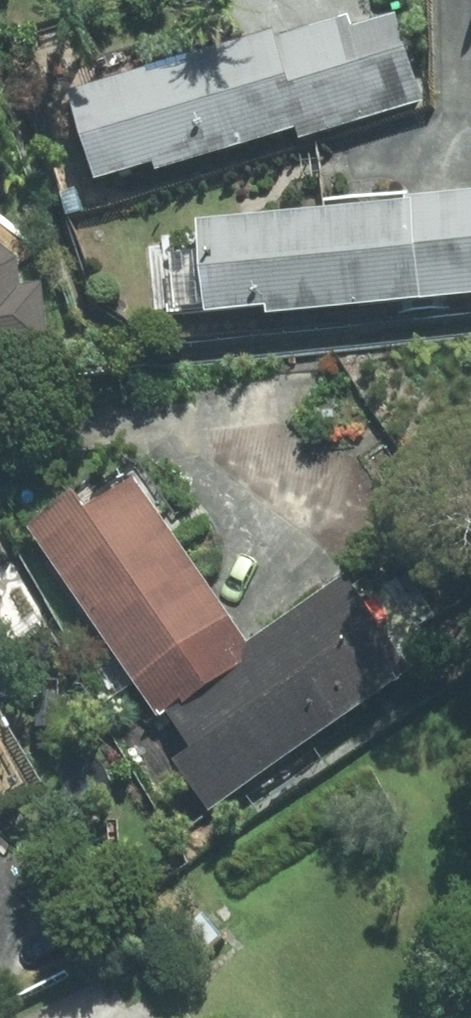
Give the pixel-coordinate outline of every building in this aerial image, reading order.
[(154,68),(79,91),(106,178),(162,162),(164,169),(302,129),(305,139),(430,101),(403,14),(359,28),(354,16),(283,38),(281,31),(193,56),(195,62),(156,73),(154,68)] [(470,292),(470,190),(203,217),(212,310),(274,304),(275,312),(470,292)] [(62,343),(55,279),(31,283),(28,254),(0,232),(0,351),(62,343)] [(138,681),(237,613),(142,473),(97,505),(86,487),(31,525),(138,681)] [(237,613),(138,681),(163,715),(173,708),(199,745),(178,758),(213,809),(420,668),(352,570),(255,638),(237,613)] [(11,804),(0,785),(0,810),(11,804)] [(230,935),(210,911),(190,929),(208,953),(230,935)]
